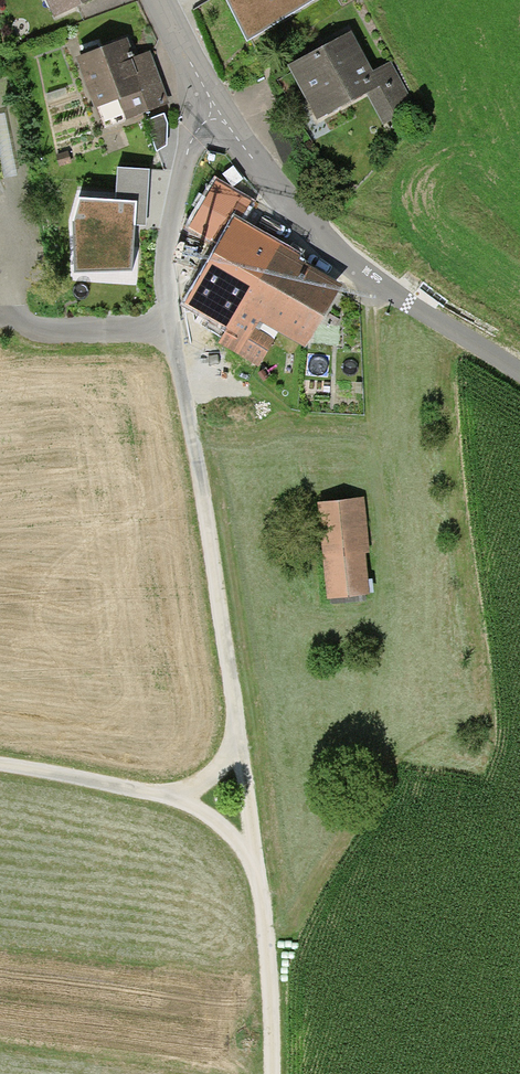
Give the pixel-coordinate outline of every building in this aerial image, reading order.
[(56,17),(94,0),(48,0),(56,17)] [(245,35),(305,0),(224,0),(245,35)] [(355,32),(291,64),(319,119),(371,94),(387,126),(419,110),(396,64),(376,73),(355,32)] [(126,38),(77,56),(96,109),(100,107),(107,126),(168,103),(150,53),(134,59),(126,38)] [(164,115),(146,122),(158,152),(167,146),(168,125),(164,115)] [(115,202),(78,201),(72,224),(75,276),(132,275),(134,227),(146,228),(149,171),(118,169),(115,202)] [(298,262),(301,257),(280,246),(240,223),(252,202),(215,181),(187,230),(220,250),(187,307),(204,317),(196,331),(258,367),(275,339),(261,331),(264,326),(305,350),(341,287),(298,262)] [(364,493),(318,497),(327,592),(367,588),(364,549),(369,549),(364,493)]
